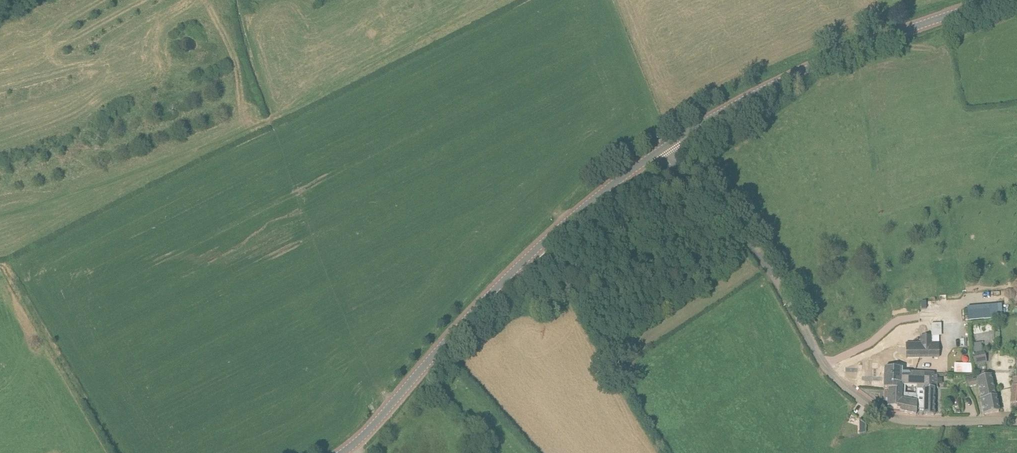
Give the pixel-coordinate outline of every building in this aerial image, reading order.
[(983,320),(1002,318),(1001,306),(982,307),(983,320)] [(920,336),(920,343),(918,343),(919,358),(932,358),(931,343),(931,336),(920,336)] [(972,354),(974,365),(986,363),(984,352),(972,354)] [(924,414),(934,415),(933,389),(933,374),(902,373),(902,369),(900,369),(884,368),(883,389),(888,389),(887,408),(900,410),(899,411),(916,415),(917,403),(916,397),(925,398),(924,414)] [(982,399),(995,396),(990,375),(977,378),(982,399)] [(985,414),(999,412),(995,396),(982,399),(981,399),(984,413),(985,413),(985,414)]
